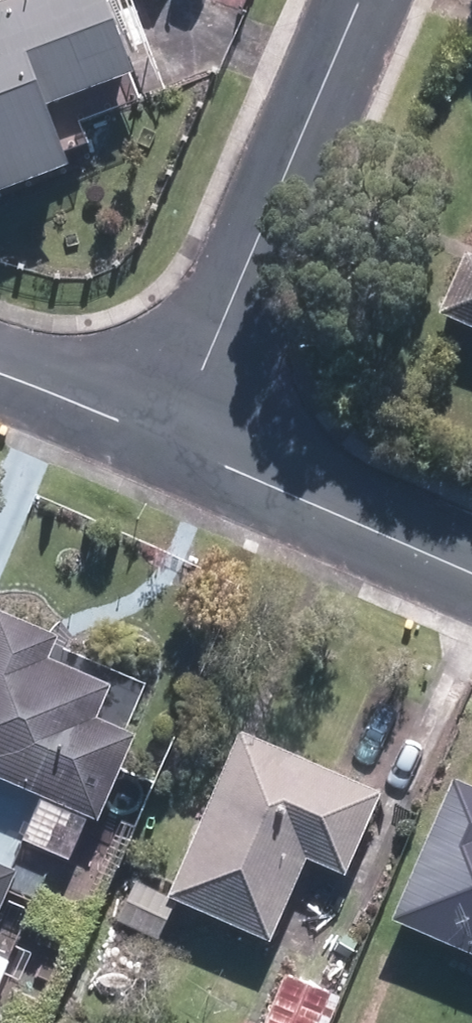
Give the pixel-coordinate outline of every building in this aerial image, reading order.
[(77,167),(56,108),(143,77),(113,0),(16,0),(0,6),(0,197),(77,167)] [(442,308),(471,321),(471,247),(470,246),(442,308)] [(1,607),(0,608),(0,776),(45,795),(27,836),(72,855),(90,815),(100,819),(140,728),(101,711),(114,681),(52,654),(61,633),(1,607)] [(387,786),(244,723),(168,892),(274,939),(312,855),(348,872),(387,786)] [(454,771),(391,914),(471,949),(471,779),(454,771)] [(22,869),(0,859),(0,916),(22,869)] [(119,920),(159,937),(176,899),(136,881),(119,920)] [(12,957),(0,951),(0,984),(12,957)] [(340,994),(285,972),(265,1022),(329,1022),(340,994)]
